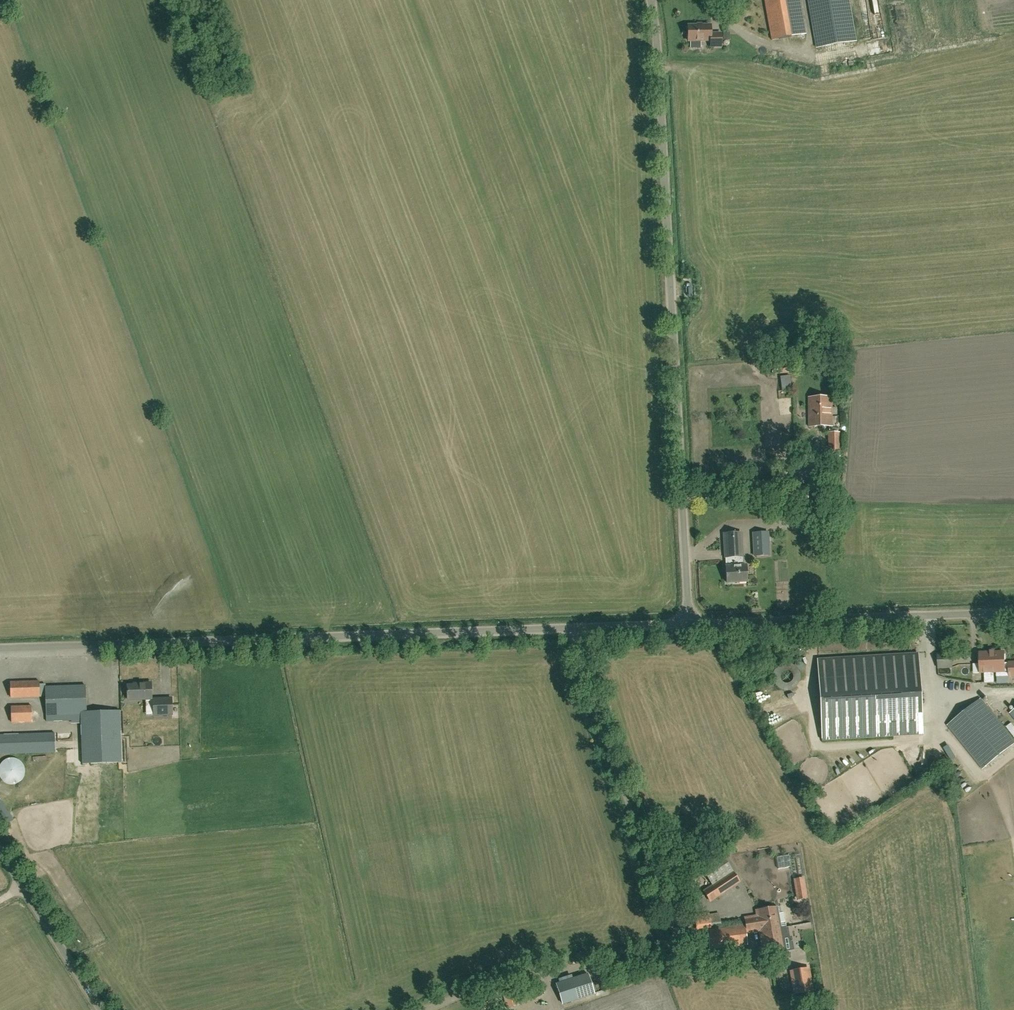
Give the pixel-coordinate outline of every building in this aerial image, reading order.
[(772,40),(805,34),(799,0),(765,0),(772,40)] [(816,47),(856,40),(849,0),(808,0),(816,47)] [(711,25),(688,26),(688,41),(711,40),(711,46),(722,46),(721,33),(711,34),(711,25)] [(685,296),(694,296),(693,278),(683,278),(685,296)] [(791,389),(790,375),(780,376),(782,391),(791,389)] [(832,396),(808,397),(809,426),(832,426),(832,396)] [(840,432),(827,432),(828,453),(841,453),(840,432)] [(784,506),(783,519),(801,520),(801,508),(784,506)] [(753,556),(770,556),(768,531),(752,532),(753,556)] [(726,566),(725,566),(726,582),(746,581),(746,565),(742,565),(742,557),(741,532),(724,533),(725,558),(726,566)] [(1004,663),(1003,652),(979,653),(980,672),(985,672),(985,682),(993,682),(993,672),(996,672),(997,677),(1009,676),(1009,677),(1013,677),(1013,661),(1008,661),(1008,662),(1004,663)] [(938,668),(952,667),(951,653),(937,654),(938,668)] [(917,654),(816,660),(821,740),(922,734),(917,654)] [(39,682),(11,682),(11,698),(40,697),(39,682)] [(127,686),(128,700),(151,699),(151,683),(133,684),(133,685),(127,686)] [(85,685),(45,687),(46,715),(81,714),(82,764),(122,763),(120,711),(86,712),(85,685)] [(171,698),(153,699),(154,715),(172,714),(171,698)] [(983,769),(1013,744),(1013,740),(980,699),(947,725),(983,769)] [(12,723),(32,722),(31,706),(11,707),(12,723)] [(56,752),(55,733),(0,735),(0,754),(56,752)] [(953,760),(958,757),(952,745),(947,747),(953,760)] [(1,763),(0,765),(0,778),(4,782),(7,784),(13,784),(19,783),(22,781),(24,777),(25,774),(25,771),(25,768),(23,765),(21,762),(18,760),(15,758),(11,758),(7,759),(1,763)] [(8,824),(14,820),(10,813),(9,813),(0,799),(0,826),(1,828),(8,824)] [(710,901),(739,881),(722,855),(702,869),(712,885),(703,891),(710,901)] [(791,855),(778,856),(778,867),(792,866),(791,855)] [(806,897),(804,885),(803,878),(795,879),(796,886),(798,899),(806,897)] [(747,934),(760,932),(764,955),(785,951),(777,907),(756,910),(757,915),(744,917),(747,934)] [(698,919),(698,929),(714,928),(713,920),(707,921),(707,918),(698,919)] [(709,949),(747,944),(745,926),(724,929),(724,931),(707,933),(709,949)] [(682,968),(710,965),(708,957),(681,960),(682,968)] [(791,971),(795,994),(812,991),(807,968),(791,971)] [(588,974),(556,984),(563,1004),(594,994),(588,974)] [(538,983),(532,985),(514,991),(514,990),(502,994),(507,1009),(518,1005),(518,1002),(541,995),(538,983)] [(477,1001),(479,1009),(484,1009),(487,1009),(494,1007),(492,998),(477,1001)]
